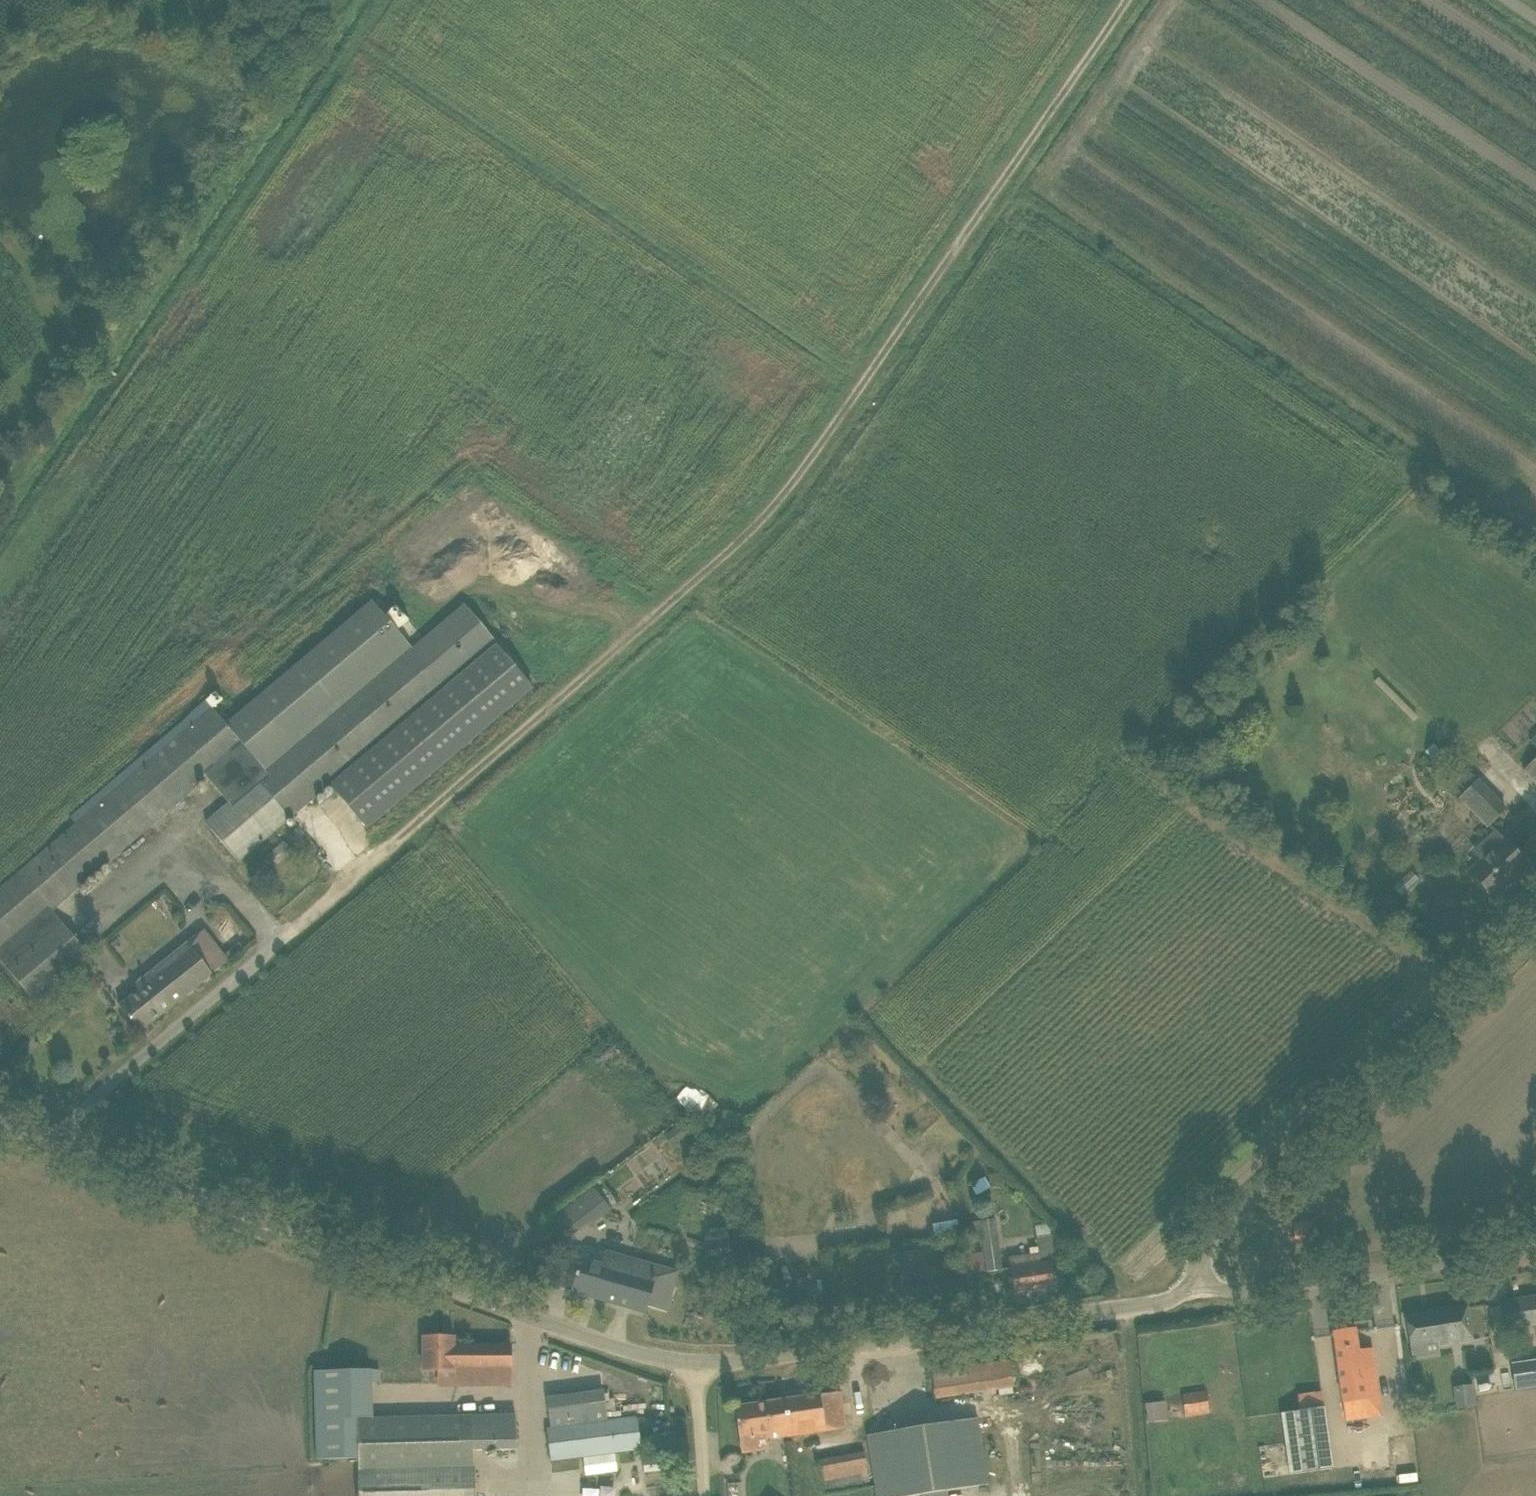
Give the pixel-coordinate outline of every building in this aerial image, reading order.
[(496,645),(462,605),(517,559),(392,412),(142,625),(203,698),(197,704),(202,710),(84,810),(88,815),(0,889),(0,961),(35,1002),(56,984),(62,991),(73,982),(69,976),(92,957),(53,911),(208,779),(229,802),(205,822),(240,862),(330,785),(367,829),(534,689),(496,645)] [(1523,770),(1535,783),(1535,758),(1523,770)] [(1478,780),(1460,798),(1488,826),(1506,809),(1478,780)] [(1524,861),(1502,839),(1467,872),(1493,898),(1509,883),(1504,877),(1509,872),(1511,874),(1524,861)] [(119,1006),(140,1032),(225,962),(199,931),(133,987),(137,992),(119,1006)] [(991,1188),(985,1177),(971,1185),(977,1196),(991,1188)] [(591,1224),(611,1209),(595,1189),(575,1204),(591,1224)] [(997,1218),(982,1220),(989,1270),(1004,1269),(997,1218)] [(1295,1243),(1320,1241),(1318,1221),(1293,1223),(1295,1243)] [(730,1253),(730,1228),(706,1229),(706,1254),(730,1253)] [(1058,1261),(1055,1236),(1038,1238),(1040,1252),(1010,1257),(1015,1295),(1054,1290),(1050,1262),(1058,1261)] [(581,1258),(571,1291),(646,1313),(647,1307),(666,1312),(678,1271),(607,1250),(602,1265),(581,1258)] [(1499,1304),(1503,1330),(1535,1326),(1535,1298),(1499,1304)] [(1471,1340),(1466,1306),(1428,1311),(1428,1313),(1405,1317),(1409,1347),(1433,1343),(1433,1346),(1471,1340)] [(1381,1413),(1371,1350),(1358,1352),(1354,1330),(1332,1333),(1345,1417),(1381,1413)] [(454,1337),(424,1337),(423,1371),(456,1371),(456,1383),(511,1383),(511,1345),(454,1345),(454,1337)] [(1015,1384),(1012,1361),(933,1373),(936,1397),(1015,1384)] [(474,1450),(517,1449),(517,1415),(372,1418),(371,1370),(315,1371),(317,1459),(359,1458),(360,1495),(476,1495),(474,1450)] [(1458,1409),(1477,1406),(1474,1384),(1455,1386),(1458,1409)] [(547,1428),(552,1462),(640,1449),(636,1417),(607,1421),(603,1391),(548,1398),(552,1428),(547,1428)] [(734,1407),(742,1454),(769,1449),(768,1440),(799,1435),(814,1433),(814,1432),(846,1427),(840,1392),(821,1395),(821,1394),(734,1407)] [(1185,1417),(1208,1414),(1205,1392),(1182,1395),(1185,1417)] [(1147,1403),(1148,1422),(1167,1421),(1167,1402),(1147,1403)] [(1283,1412),(1289,1473),(1334,1469),(1328,1408),(1283,1412)] [(877,1495),(913,1495),(922,1495),(948,1495),(947,1492),(989,1484),(978,1421),(868,1436),(877,1495)] [(864,1453),(817,1461),(823,1495),(870,1486),(864,1453)] [(1396,1488),(1420,1486),(1417,1459),(1393,1461),(1396,1488)]
